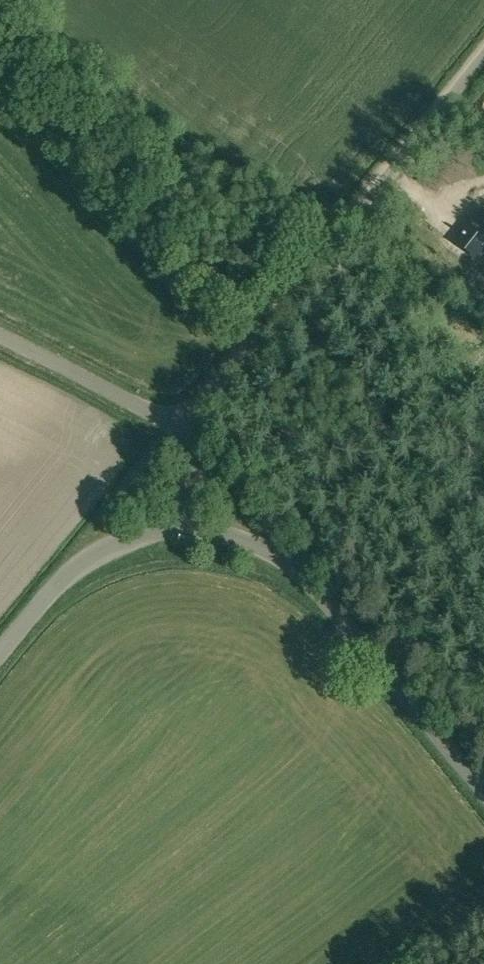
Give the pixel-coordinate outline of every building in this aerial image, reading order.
[(178,212),(188,204),(177,191),(168,199),(178,212)] [(460,241),(480,257),(483,252),(483,211),(483,210),(460,241)]
